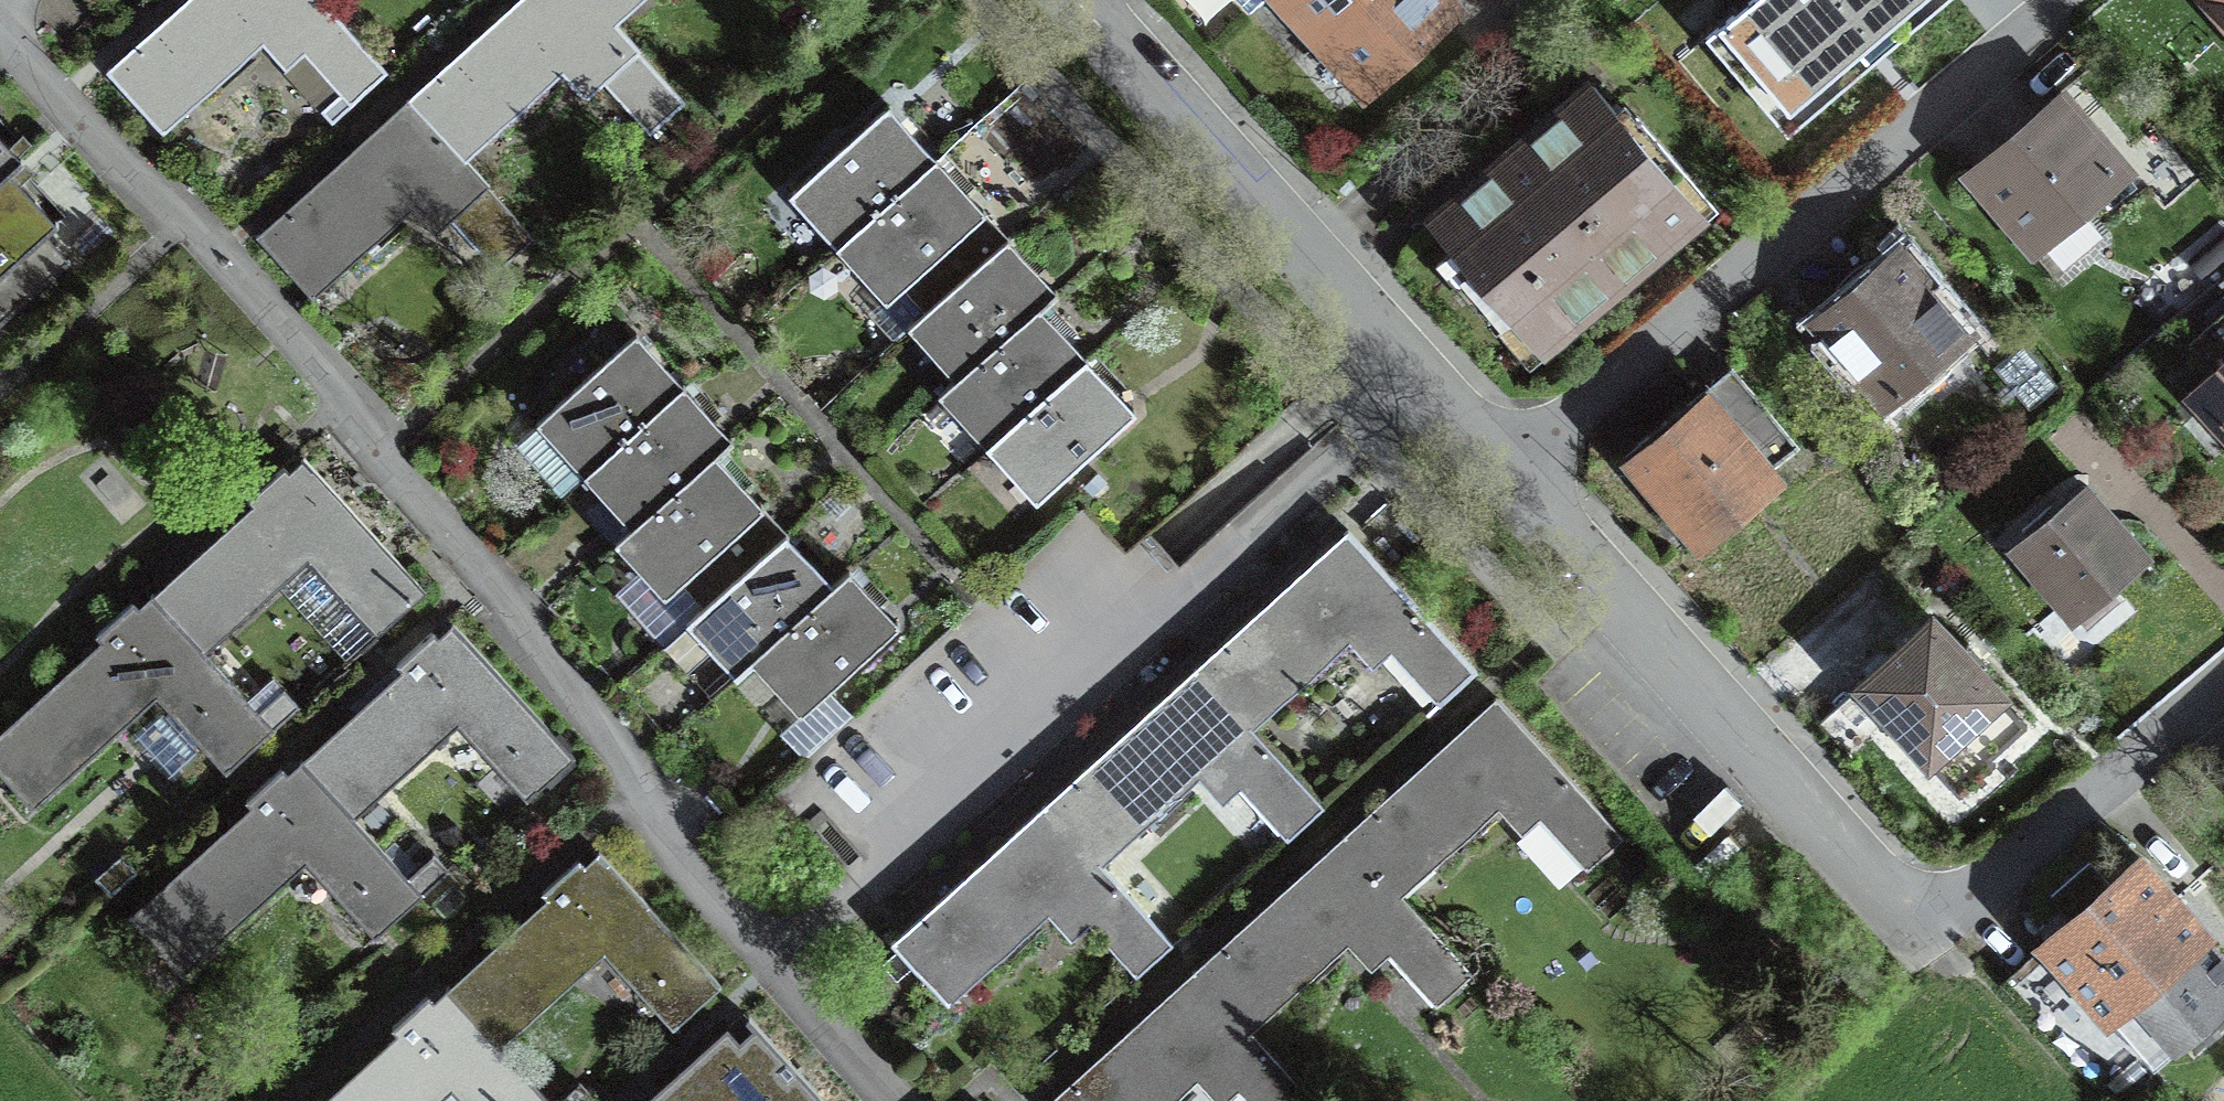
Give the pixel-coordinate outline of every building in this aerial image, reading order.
[(334,0),(172,0),(108,59),(174,131),(284,30),(356,108),(398,69),(334,0)] [(625,23),(605,0),(520,0),(494,23),(414,91),(472,158),(571,73),(594,100),(615,83),(659,134),(695,104),(625,23)] [(625,23),(651,0),(605,0),(625,23)] [(1319,39),(1362,0),(1284,0),(1319,39)] [(1448,0),(1362,0),(1319,39),(1364,89),(1455,8),(1448,0)] [(1788,130),(1946,0),(1743,0),(1706,31),(1788,130)] [(2223,10),(2223,0),(2215,0),(2223,10)] [(1697,207),(1593,85),(1432,221),(1536,343),(1697,207)] [(541,238),(472,158),(414,91),(339,155),(258,225),(319,295),(417,210),(440,238),(460,221),(502,271),(541,238)] [(889,106),(793,191),(840,245),(937,159),(912,132),(889,106)] [(2114,166),(2064,108),(1983,176),(2033,235),(2034,233),(2058,263),(2068,263),(2096,240),(2097,228),(2075,201),(2114,166)] [(9,170),(23,158),(0,133),(0,178),(9,170)] [(972,199),(937,159),(840,245),(889,299),(905,284),(928,309),(1008,239),(972,199)] [(0,178),(0,322),(68,261),(43,235),(57,222),(32,195),(9,170),(0,178)] [(1029,263),(1008,239),(928,309),(912,323),(960,376),(1039,306),(1055,292),(1029,263)] [(1896,250),(1816,319),(1864,374),(1875,367),(1899,394),(1968,334),(1896,250)] [(1062,333),(1039,306),(960,376),(943,392),(989,444),(1085,359),(1062,333)] [(2223,430),(2223,312),(2192,340),(2218,368),(2190,393),(2223,430)] [(635,335),(541,419),(588,472),(682,388),(658,361),(635,335)] [(2021,341),(1994,364),(2007,382),(1996,391),(2004,401),(2015,392),(2031,407),(2058,384),(2021,341)] [(1113,389),(1085,359),(989,444),(1039,499),(1135,414),(1113,389)] [(1625,458),(1672,514),(1682,506),(1701,529),(1798,449),(1777,423),(1790,412),(1775,394),(1761,405),(1731,370),(1689,405),(1698,415),(1658,448),(1649,438),(1625,458)] [(706,415),(682,388),(588,472),(635,525),(713,455),(730,441),(706,415)] [(246,503),(154,587),(214,653),(288,586),(309,609),(339,582),(383,631),(431,588),(305,450),(246,503)] [(635,525),(619,539),(668,594),(685,578),(708,604),(785,535),(746,491),(713,455),(635,525)] [(2021,548),(2074,611),(2140,555),(2087,493),(2021,548)] [(1208,662),(1264,725),(1357,644),(1378,667),(1401,647),(1445,698),(1486,662),(1365,524),(1285,594),(1208,662)] [(708,604),(691,619),(738,672),(754,657),(832,588),(810,563),(785,535),(708,604)] [(832,588),(754,657),(803,711),(899,625),(877,601),(851,571),(832,588)] [(214,653),(154,587),(94,641),(0,726),(0,765),(42,811),(166,698),(233,771),(282,727),(214,653)] [(394,673),(307,749),(364,815),(466,726),(528,797),(578,754),(458,617),(394,673)] [(2004,695),(1932,617),(1858,684),(1959,795),(1996,763),(1991,757),(2027,724),(2002,697),(2004,695)] [(1056,796),(1114,862),(1210,778),(1231,801),(1249,786),(1295,838),(1334,805),(1264,725),(1208,662),(1132,729),(1056,796)] [(1355,827),(1409,890),(1502,808),(1523,832),(1546,812),(1590,862),(1631,826),(1511,690),(1433,759),(1355,827)] [(429,889),(364,815),(307,749),(240,808),(129,904),(188,971),(315,860),(379,933),(429,889)] [(1183,939),(1114,862),(1056,796),(985,857),(899,933),(960,1002),(1060,914),(1079,936),(1098,919),(1145,972),(1183,939)] [(1278,894),(1202,960),(1260,1026),(1356,943),(1376,966),(1394,950),(1441,1003),(1479,969),(1409,890),(1355,827),(1278,894)] [(543,903),(455,983),(512,1046),(617,952),(683,1026),(732,982),(608,845),(543,903)] [(124,855),(97,879),(111,894),(137,870),(124,855)] [(2138,862),(2111,886),(2090,861),(2051,895),(2072,919),(2045,942),(2053,951),(2008,990),(2098,1093),(2144,1053),(2154,1064),(2223,1003),(2223,960),(2138,862)] [(1202,960),(1127,1026),(1044,1098),(1047,1100),(1180,1100),(1205,1079),(1224,1100),(1243,1084),(1259,1100),(1326,1100),(1260,1026),(1202,960)] [(512,1046),(455,983),(386,1044),(323,1100),(454,1100),(459,1096),(463,1100),(561,1100),(512,1046)] [(642,1100),(825,1100),(743,1010),(642,1100)]
